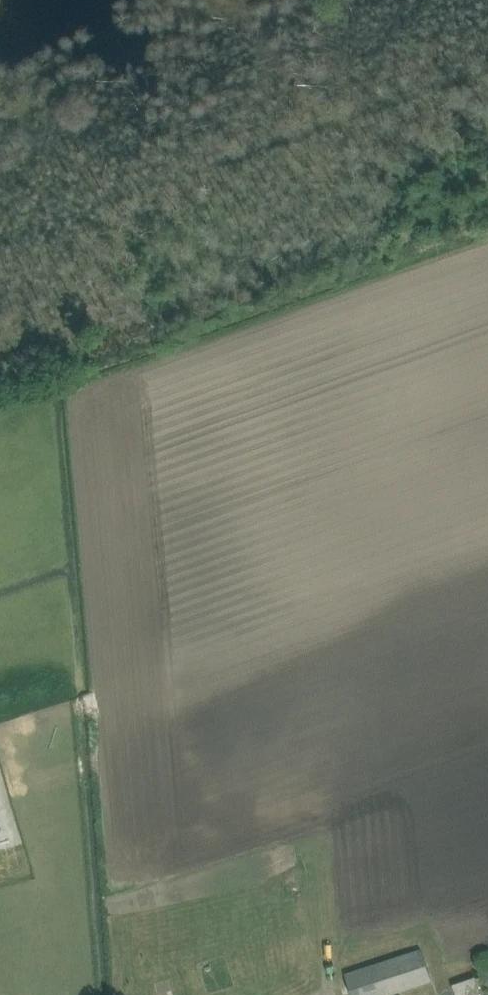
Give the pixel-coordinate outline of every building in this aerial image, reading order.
[(433,981),(422,948),(346,974),(353,994),(392,994),(433,981)] [(482,992),(477,977),(453,985),(456,994),(475,994),(482,992)]
